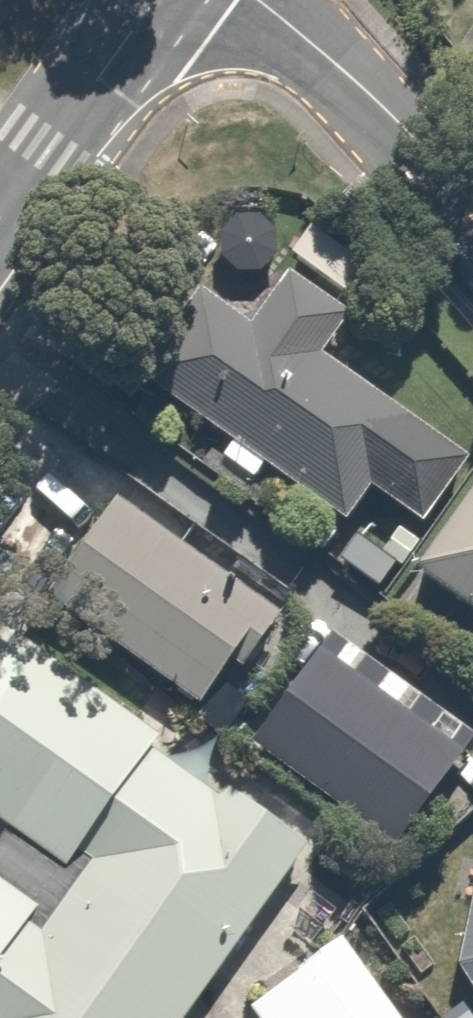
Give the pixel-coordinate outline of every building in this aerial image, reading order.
[(130,373),(226,438),(219,449),(251,471),(259,460),(337,513),(357,483),(409,518),(458,445),(313,347),(339,309),(285,273),(251,323),(191,282),(130,373)] [(469,459),(400,567),(472,613),(472,461),(469,459)] [(278,615),(101,490),(37,580),(213,706),(278,615)] [(455,743),(311,644),(246,739),(390,838),(455,743)] [(0,668),(0,866),(17,878),(0,904),(0,1017),(124,1017),(248,835),(0,668)] [(296,952),(204,1017),(343,1017),(296,952)]
